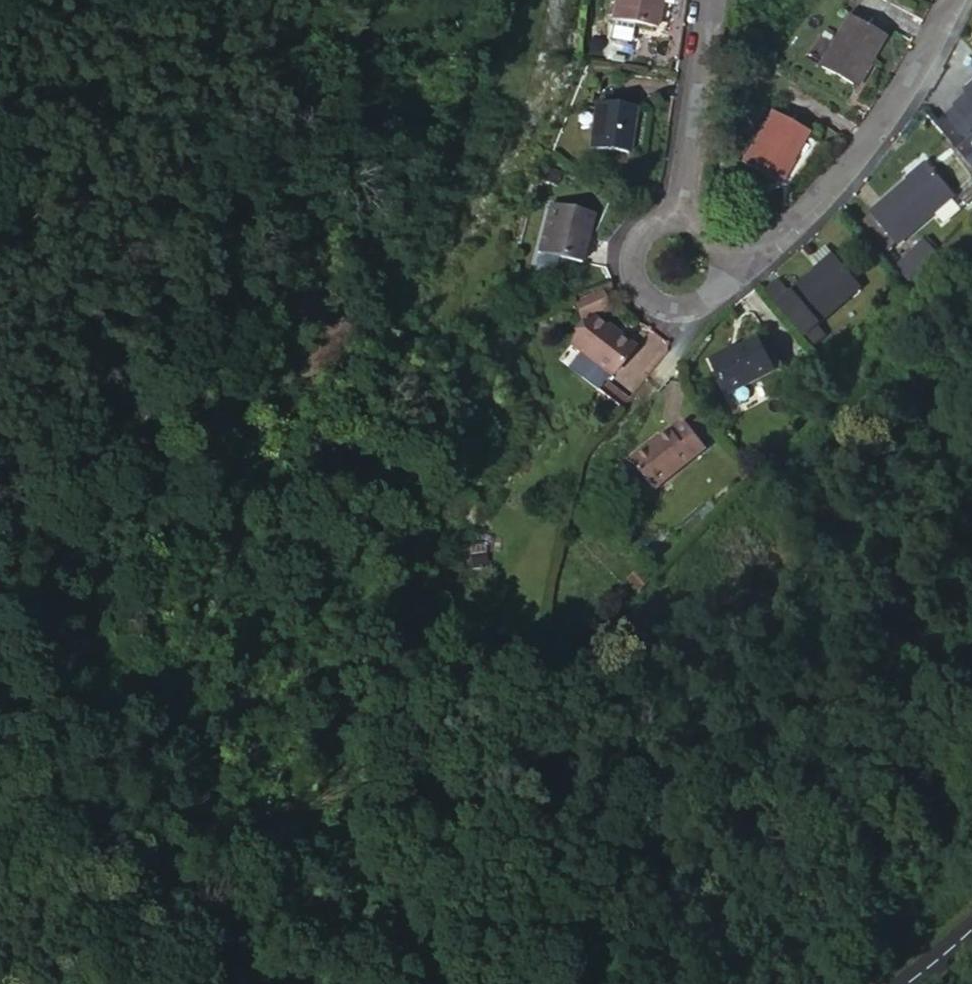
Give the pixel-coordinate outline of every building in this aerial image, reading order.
[(612,18),(653,26),(659,0),(615,0),(612,18)] [(849,16),(819,67),(851,87),(866,61),(867,62),(883,36),(849,16)] [(952,106),(971,128),(971,85),(963,93),(965,95),(952,106)] [(596,103),(590,150),(626,155),(633,106),(596,103)] [(952,106),(941,116),(964,143),(971,135),(971,128),(952,106)] [(771,114),(742,165),(774,182),(788,158),(790,160),(806,132),(771,114)] [(907,180),(870,212),(897,243),(953,194),(928,167),(909,183),(907,180)] [(581,242),(588,215),(549,205),(536,253),(580,267),(586,243),(581,242)] [(593,216),(588,215),(581,242),(586,243),(593,216)] [(923,238),(894,263),(908,279),(937,255),(923,238)] [(789,293),(776,303),(803,334),(816,323),(860,286),(826,248),(812,260),(817,265),(811,270),(812,272),(789,293)] [(765,290),(776,303),(789,293),(777,280),(765,290)] [(605,289),(576,299),(581,314),(610,305),(605,289)] [(571,339),(573,341),(583,350),(608,370),(610,372),(632,345),(593,312),(571,339)] [(816,323),(803,334),(812,345),(825,334),(816,323)] [(746,338),(706,370),(729,398),(768,366),(753,347),(746,338)] [(761,340),(753,347),(768,366),(776,360),(761,340)] [(583,350),(573,341),(562,355),(573,364),(583,350)] [(583,350),(573,364),(597,384),(608,370),(583,350)] [(631,396),(606,377),(600,385),(625,404),(631,396)] [(677,429),(640,462),(663,488),(714,446),(692,420),(680,431),(677,429)]
